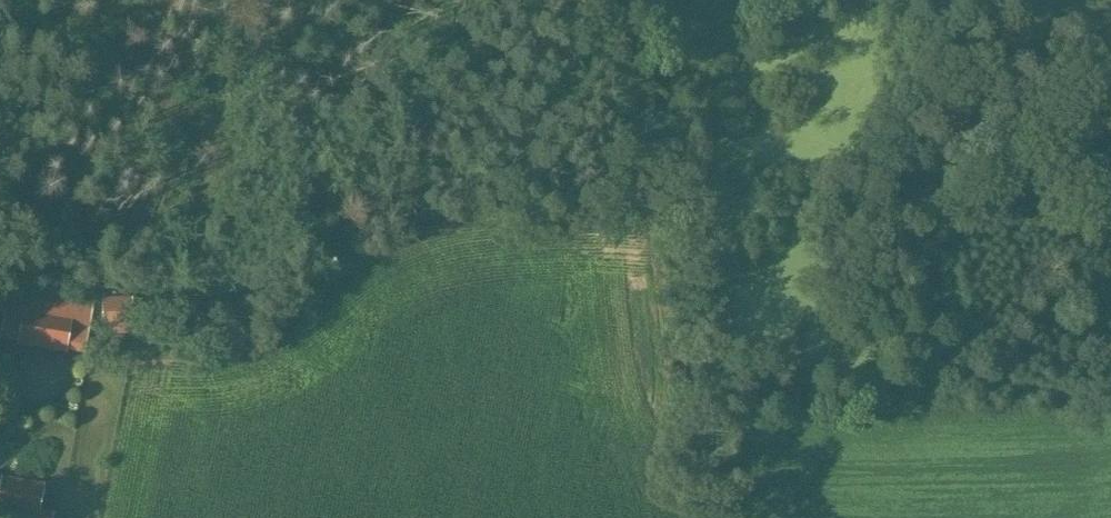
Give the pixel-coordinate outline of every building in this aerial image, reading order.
[(127,295),(101,297),(102,323),(128,321),(127,295)] [(42,305),(26,302),(19,343),(65,351),(71,321),(40,316),(42,305)] [(0,479),(0,510),(8,511),(7,517),(51,517),(52,515),(38,513),(42,486),(0,479)]
